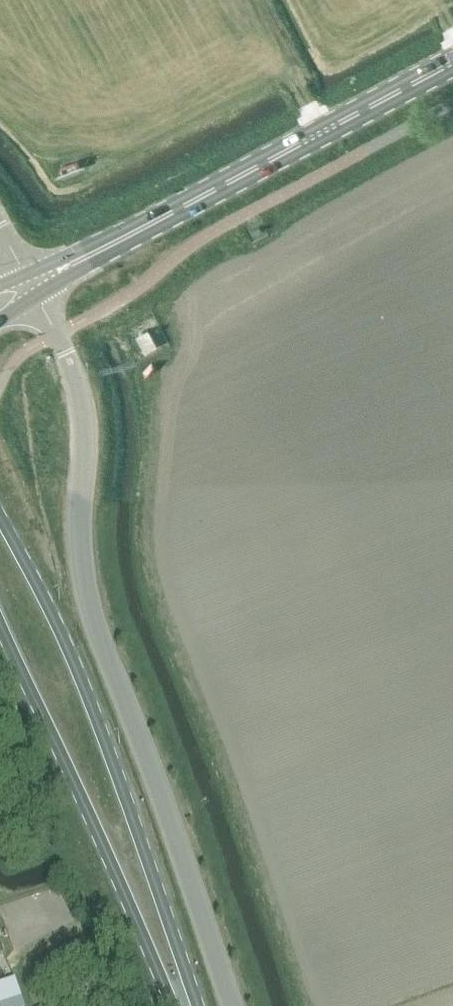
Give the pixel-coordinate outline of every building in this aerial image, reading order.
[(0,984),(0,1005),(24,1005),(14,979),(0,984)]
